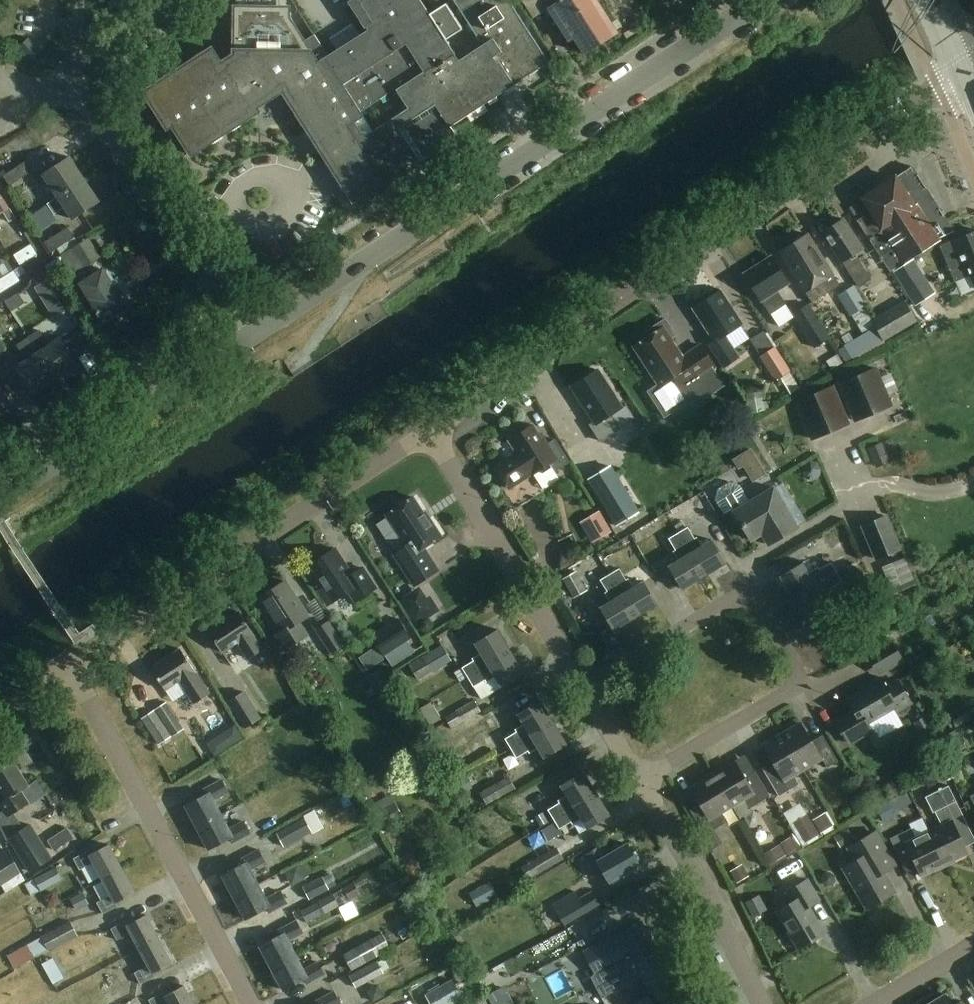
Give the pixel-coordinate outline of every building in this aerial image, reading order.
[(348,1),(367,31),(329,55),(315,34),(304,41),(282,7),(235,6),(235,54),(221,62),(212,48),(144,92),(175,139),(180,136),(191,154),(259,111),(256,107),(283,90),(355,203),(399,176),(395,169),(414,157),(417,163),(452,140),(454,132),(449,126),(548,63),(508,0),(453,0),(469,25),(461,30),(444,3),(428,13),(420,0),(350,0),(348,1)] [(533,18),(544,11),(549,18),(555,15),(571,40),(575,37),(586,53),(618,32),(597,0),(522,0),(533,18)] [(29,37),(19,47),(26,54),(36,44),(29,37)] [(36,44),(26,54),(33,61),(43,51),(36,44)] [(58,197),(85,179),(70,157),(43,175),(58,197)] [(34,170),(28,160),(5,175),(11,185),(34,170)] [(949,222),(913,166),(864,198),(873,211),(859,220),(891,269),(944,235),(940,228),(949,222)] [(85,179),(58,197),(58,198),(49,204),(56,214),(65,208),(73,220),(100,201),(85,179)] [(5,211),(11,221),(16,218),(0,193),(0,214),(5,211)] [(863,247),(844,218),(824,232),(859,285),(871,277),(855,252),(863,247)] [(74,235),(69,227),(44,241),(50,250),(74,235)] [(973,260),(973,230),(940,245),(950,270),(973,260)] [(834,273),(809,234),(781,251),(813,302),(822,296),(815,285),(834,273)] [(101,256),(89,237),(61,255),(72,274),(101,256)] [(38,253),(32,244),(15,254),(21,264),(38,253)] [(789,282),(772,256),(745,274),(771,313),(786,302),(778,289),(789,282)] [(936,292),(914,258),(893,272),(916,305),(936,292)] [(950,270),(955,280),(961,295),(973,289),(973,260),(950,270)] [(132,307),(116,282),(114,284),(104,269),(81,283),(92,300),(91,300),(105,323),(132,307)] [(0,279),(0,284),(4,290),(21,280),(15,270),(0,279)] [(66,311),(48,279),(35,287),(53,318),(66,311)] [(867,305),(854,285),(840,294),(852,314),(867,305)] [(743,323),(721,290),(694,308),(715,339),(710,343),(725,364),(739,355),(726,334),(743,323)] [(918,322),(906,300),(872,318),(876,326),(844,344),(852,359),(918,322)] [(832,337),(811,302),(794,313),(815,348),(832,337)] [(931,302),(914,313),(925,328),(941,317),(931,302)] [(666,318),(645,332),(649,337),(634,346),(659,384),(649,391),(666,417),(691,400),(684,388),(716,367),(701,345),(684,356),(672,338),(677,334),(666,318)] [(39,352),(57,380),(79,365),(61,338),(51,344),(42,330),(29,338),(39,352)] [(34,395),(57,380),(39,352),(29,338),(18,345),(28,359),(16,367),(34,395)] [(792,370),(776,347),(761,357),(777,381),(792,370)] [(878,366),(840,381),(855,420),(894,405),(878,366)] [(598,369),(593,368),(585,373),(586,377),(572,386),(595,421),(592,424),(602,440),(635,418),(626,404),(623,406),(599,369),(598,369)] [(851,423),(835,384),(795,400),(811,439),(851,423)] [(15,407),(0,385),(0,417),(15,407)] [(542,437),(533,424),(510,440),(517,452),(494,467),(508,489),(532,473),(533,474),(549,464),(554,472),(571,461),(555,438),(549,442),(544,436),(542,437)] [(751,447),(733,458),(739,468),(758,457),(751,447)] [(604,505),(616,526),(640,512),(612,465),(589,479),(604,505)] [(741,484),(730,482),(720,488),(717,499),(725,512),(735,506),(737,509),(735,510),(752,539),(763,532),(769,543),(798,526),(775,487),(748,502),(746,500),(749,498),(741,484)] [(428,519),(413,496),(386,514),(406,545),(393,553),(414,585),(438,569),(424,547),(442,535),(430,517),(428,519)] [(673,510),(668,513),(679,532),(705,574),(727,561),(714,539),(702,546),(697,537),(695,539),(688,527),(684,529),(673,510)] [(581,522),(593,543),(612,532),(600,511),(581,522)] [(903,549),(888,513),(862,524),(878,560),(903,549)] [(682,588),(705,574),(679,532),(670,538),(677,549),(674,551),(680,560),(669,566),(682,588)] [(310,564),(324,586),(317,590),(327,605),(349,590),(356,600),(376,587),(363,567),(352,574),(335,548),(310,564)] [(614,629),(636,616),(611,573),(611,574),(604,562),(601,564),(595,554),(589,558),(608,591),(606,593),(611,601),(601,607),(614,629)] [(849,563),(844,554),(833,561),(838,570),(849,563)] [(795,597),(837,571),(832,563),(820,570),(818,567),(810,572),(803,561),(781,574),(795,597)] [(867,578),(856,561),(843,569),(854,586),(867,578)] [(611,573),(636,616),(658,602),(645,581),(633,588),(628,579),(626,580),(619,569),(611,573)] [(588,589),(578,571),(563,579),(574,598),(588,589)] [(843,580),(837,571),(795,597),(809,619),(831,606),(824,595),(833,590),(831,588),(843,580)] [(308,616),(285,581),(260,597),(283,632),(276,636),(286,651),(310,636),(300,621),(308,616)] [(263,649),(239,611),(209,630),(223,652),(239,642),(249,657),(263,649)] [(413,638),(399,617),(371,635),(385,656),(413,638)] [(345,645),(330,620),(316,629),(331,654),(345,645)] [(463,668),(468,676),(511,650),(498,628),(476,642),(483,652),(473,658),(475,661),(463,668)] [(905,659),(892,638),(866,654),(879,675),(905,659)] [(452,660),(443,645),(410,664),(419,679),(452,660)] [(211,694),(180,649),(152,668),(166,688),(180,679),(197,703),(211,694)] [(511,650),(468,676),(474,686),(486,679),(487,681),(496,675),(503,685),(524,672),(511,650)] [(549,676),(542,686),(555,696),(563,686),(549,676)] [(886,686),(880,676),(866,684),(868,686),(847,699),(853,709),(834,720),(841,732),(843,731),(850,743),(872,729),(868,721),(894,706),(897,710),(912,702),(899,679),(886,686)] [(263,718),(247,690),(228,701),(244,729),(263,718)] [(481,711),(476,700),(446,716),(452,727),(481,711)] [(512,748),(554,722),(541,700),(519,713),(525,723),(516,729),(518,731),(506,738),(512,748)] [(185,728),(168,701),(156,709),(174,735),(185,728)] [(173,736),(155,709),(142,718),(160,745),(173,736)] [(932,729),(925,716),(915,721),(922,734),(932,729)] [(493,731),(486,719),(448,740),(454,752),(493,731)] [(554,722),(512,748),(517,756),(529,749),(530,751),(539,746),(546,757),(568,744),(554,722)] [(782,733),(803,768),(822,757),(828,767),(838,760),(823,734),(812,740),(801,722),(782,733)] [(235,724),(227,729),(235,743),(244,738),(235,724)] [(803,768),(782,733),(763,744),(774,763),(764,769),(780,795),(800,783),(794,773),(803,768)] [(12,758),(0,765),(0,787),(7,798),(1,801),(10,814),(29,802),(21,790),(29,784),(12,758)] [(714,774),(732,805),(745,797),(750,807),(771,795),(755,769),(745,776),(736,761),(714,774)] [(549,810),(554,819),(597,793),(584,771),(562,784),(568,794),(558,800),(560,803),(549,810)] [(474,786),(469,774),(455,780),(460,792),(474,786)] [(711,818),(732,805),(714,774),(692,787),(701,802),(691,809),(706,834),(716,827),(711,818)] [(516,789),(509,776),(481,791),(488,804),(516,789)] [(187,804),(198,827),(222,814),(214,800),(230,791),(223,778),(204,788),(207,793),(187,804)] [(942,824),(929,830),(945,862),(968,851),(961,835),(971,830),(950,785),(926,797),(933,811),(935,810),(942,824)] [(534,790),(521,797),(527,809),(541,802),(534,790)] [(597,793),(554,819),(560,828),(571,822),(572,824),(583,818),(589,828),(611,815),(597,793)] [(893,822),(912,811),(904,799),(886,811),(893,822)] [(826,812),(813,819),(821,831),(833,824),(826,812)] [(229,828),(222,814),(198,827),(210,849),(230,839),(232,843),(252,833),(245,820),(229,828)] [(319,827),(312,814),(278,832),(285,846),(319,827)] [(54,858),(34,825),(10,838),(30,872),(54,858)] [(945,862),(929,830),(917,836),(912,827),(890,837),(903,863),(914,858),(922,873),(945,862)] [(887,851),(875,831),(849,846),(857,859),(845,867),(868,907),(895,891),(885,874),(897,867),(887,851)] [(798,849),(792,837),(782,842),(789,854),(798,849)] [(640,863),(628,843),(605,857),(598,846),(584,854),(594,871),(602,867),(610,880),(640,863)] [(788,856),(781,843),(764,853),(771,865),(788,856)] [(103,878),(122,868),(109,844),(91,854),(89,849),(74,857),(80,869),(95,862),(103,878)] [(564,859),(557,846),(522,867),(529,879),(564,859)] [(223,874),(235,896),(259,884),(251,869),(267,861),(260,848),(240,858),(243,863),(223,874)] [(579,859),(572,865),(583,881),(591,876),(579,859)] [(750,876),(742,864),(731,871),(739,883),(750,876)] [(64,879),(57,867),(25,883),(31,895),(64,879)] [(122,868),(103,878),(112,894),(98,902),(104,914),(118,906),(116,903),(135,893),(122,868)] [(337,884),(332,873),(303,887),(308,898),(337,884)] [(820,899),(808,878),(787,890),(793,901),(778,910),(800,947),(825,932),(809,905),(820,899)] [(361,894),(355,881),(344,886),(350,899),(361,894)] [(259,884),(235,896),(247,919),(269,907),(271,912),(289,902),(282,889),(266,898),(259,884)] [(926,910),(934,905),(925,888),(917,893),(926,910)] [(603,905),(595,890),(559,910),(566,924),(603,905)] [(341,906),(332,891),(312,903),(321,917),(341,906)] [(91,908),(84,892),(69,898),(76,914),(91,908)] [(342,931),(358,925),(353,913),(337,919),(342,931)] [(132,932),(141,949),(160,939),(147,914),(129,924),(126,920),(112,928),(118,939),(132,932)] [(403,918),(384,928),(391,940),(409,930),(403,918)] [(261,945),(273,967),(296,955),(289,940),(304,932),(298,919),(277,930),(280,935),(261,945)] [(643,976),(652,993),(674,981),(655,947),(642,921),(584,951),(599,980),(631,963),(639,978),(643,976)] [(79,936),(72,923),(29,944),(36,957),(79,936)] [(354,968),(377,956),(392,949),(384,933),(346,953),(354,968)] [(173,963),(160,939),(141,949),(149,964),(135,972),(142,984),(156,976),(154,973),(173,963)] [(90,949),(79,953),(76,944),(54,951),(61,973),(94,962),(90,949)] [(304,969),(296,955),(273,967),(285,990),(305,979),(308,983),(327,973),(320,960),(304,969)] [(386,972),(378,959),(351,974),(359,988),(386,972)] [(469,974),(462,961),(450,968),(457,980),(469,974)] [(548,981),(560,996),(573,986),(561,971),(548,981)] [(468,977),(456,984),(453,978),(426,994),(431,1003),(453,1003),(476,991),(468,977)] [(674,981),(652,993),(635,1002),(637,1003),(686,1003),(674,981)] [(171,1003),(195,1003),(185,985),(166,995),(164,991),(150,998),(152,1003),(168,1003),(170,1003),(171,1003)] [(342,1003),(335,989),(316,1000),(318,1003),(340,1003),(342,1003)] [(947,993),(929,1003),(953,1003),(947,993)]
